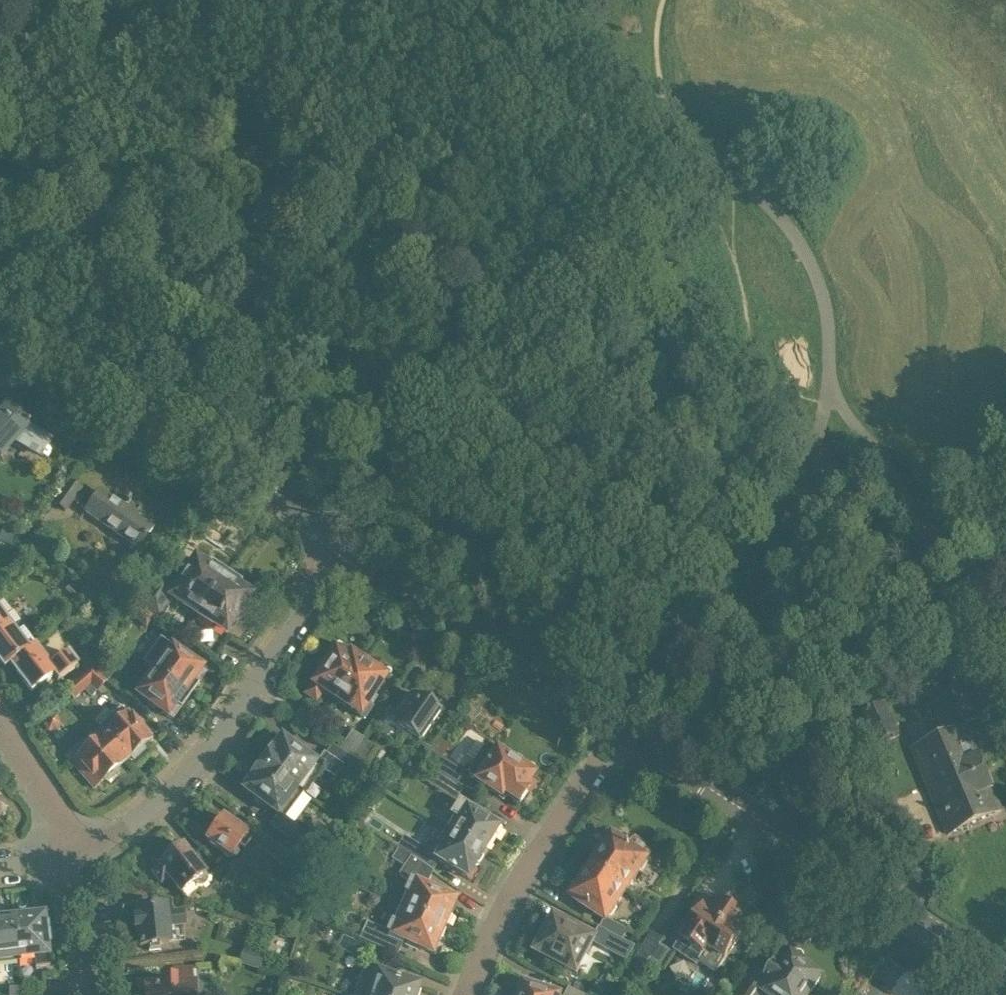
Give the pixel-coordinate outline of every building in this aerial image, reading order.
[(0,457),(15,440),(42,456),(52,438),(29,425),(8,406),(0,415),(0,457)] [(69,480),(54,502),(66,510),(81,489),(69,480)] [(99,491),(85,511),(139,549),(157,523),(127,501),(123,508),(99,491)] [(9,544),(15,531),(5,526),(0,537),(0,540),(9,544)] [(137,604),(153,617),(155,615),(158,618),(159,617),(162,619),(169,608),(167,607),(173,598),(198,615),(227,570),(212,560),(208,567),(195,559),(172,594),(151,580),(136,602),(137,604)] [(243,581),(227,570),(198,615),(201,617),(187,638),(216,660),(230,639),(224,635),(233,623),(236,625),(247,609),(243,606),(251,596),(238,587),(243,581)] [(146,627),(153,617),(137,604),(130,613),(146,627)] [(10,664),(28,651),(0,611),(0,663),(4,669),(10,664)] [(203,669),(171,645),(160,637),(143,661),(154,669),(190,696),(198,684),(194,681),(203,669)] [(28,651),(10,664),(31,693),(54,676),(58,681),(77,667),(68,654),(50,667),(35,646),(28,651)] [(322,691),(335,700),(362,660),(350,652),(347,657),(335,649),(305,694),(316,701),(322,691)] [(91,667),(106,681),(115,672),(99,658),(91,667)] [(375,669),(362,660),(335,700),(365,719),(373,707),(369,704),(384,682),(372,673),(375,669)] [(106,681),(91,667),(82,675),(91,684),(98,691),(106,681)] [(181,708),(190,696),(154,669),(136,694),(168,717),(177,705),(181,708)] [(91,684),(82,675),(66,690),(74,699),(91,684)] [(938,695),(951,690),(947,680),(934,686),(938,695)] [(399,716),(390,730),(401,738),(404,734),(418,744),(441,711),(412,692),(397,714),(399,716)] [(886,703),(861,713),(876,746),(900,735),(886,703)] [(301,709),(294,720),(312,732),(320,721),(301,709)] [(105,734),(127,760),(131,756),(134,759),(145,750),(142,747),(150,740),(128,715),(105,734)] [(49,731),(57,731),(61,724),(57,717),(48,717),(45,724),(49,731)] [(948,834),(1002,812),(967,727),(913,750),(948,834)] [(116,769),(127,760),(105,734),(105,735),(101,730),(99,728),(75,748),(81,755),(72,763),(94,788),(105,778),(108,782),(119,772),(116,769)] [(341,749),(352,757),(364,740),(352,732),(341,749)] [(281,738),(271,752),(265,753),(259,761),(290,784),(300,770),(307,775),(316,763),(315,763),(281,738)] [(375,748),(364,740),(352,757),(364,765),(375,748)] [(490,747),(485,748),(485,747),(475,740),(465,755),(475,762),(469,771),(470,776),(475,780),(475,781),(500,798),(503,793),(520,804),(528,792),(524,789),(534,775),(496,749),(495,750),(490,747)] [(315,763),(316,763),(318,765),(317,766),(334,778),(343,768),(341,767),(348,757),(332,745),(325,753),(323,752),(315,763)] [(465,772),(442,757),(432,751),(423,764),(456,785),(465,772)] [(290,784),(259,761),(252,770),(252,776),(242,789),(277,815),(286,803),(279,798),(290,784)] [(434,772),(428,782),(455,801),(462,790),(434,772)] [(892,799),(874,806),(888,839),(906,832),(892,799)] [(453,817),(445,831),(484,854),(485,854),(484,851),(488,850),(492,844),(491,841),(499,827),(459,803),(452,816),(453,817)] [(355,818),(361,823),(368,813),(361,808),(355,818)] [(280,816),(272,827),(289,839),(297,828),(280,816)] [(222,817),(205,841),(231,860),(248,836),(222,817)] [(481,855),(484,854),(445,831),(437,844),(435,843),(434,845),(426,840),(421,848),(402,835),(396,845),(398,847),(412,856),(412,857),(426,866),(432,857),(467,879),(476,865),(479,865),(483,858),(481,855)] [(261,832),(253,843),(279,862),(287,851),(261,832)] [(602,846),(604,848),(592,866),(627,890),(652,853),(639,844),(637,844),(635,843),(634,844),(633,844),(632,845),(631,845),(629,847),(613,835),(611,838),(609,837),(606,837),(604,839),(602,841),(601,844),(602,846)] [(182,845),(158,863),(159,865),(151,871),(161,883),(169,878),(181,894),(185,891),(189,896),(209,881),(182,845)] [(450,916),(448,913),(454,901),(443,896),(444,895),(430,888),(429,890),(426,888),(433,871),(426,866),(412,857),(412,856),(398,847),(391,858),(405,867),(399,877),(412,882),(401,908),(445,927),(450,916)] [(592,866),(580,884),(578,882),(576,882),(574,883),(572,884),(571,886),(570,889),(570,890),(571,892),(573,894),(571,897),(605,920),(601,928),(623,941),(628,931),(607,919),(627,890),(592,866)] [(723,900),(716,910),(705,903),(675,949),(698,964),(700,961),(718,973),(745,931),(739,927),(746,916),(723,900)] [(135,931),(138,930),(139,948),(148,947),(149,952),(159,951),(159,946),(168,946),(167,929),(184,927),(183,913),(165,915),(165,907),(136,909),(137,919),(133,920),(135,931)] [(438,942),(445,927),(401,908),(390,932),(367,922),(359,939),(397,956),(404,940),(406,941),(405,943),(419,949),(420,947),(430,952),(435,942),(438,942)] [(44,927),(43,916),(31,917),(31,915),(27,915),(26,913),(17,914),(16,916),(13,917),(17,958),(35,957),(36,969),(49,967),(48,954),(47,954),(46,943),(47,943),(45,927),(44,927)] [(13,917),(0,918),(0,960),(17,958),(13,917)] [(537,952),(549,959),(547,965),(561,972),(565,967),(577,973),(592,943),(618,957),(626,943),(623,941),(601,928),(594,940),(555,919),(545,937),(540,937),(535,946),(538,950),(537,952)] [(315,921),(306,925),(310,933),(319,929),(315,921)] [(631,964),(642,971),(659,945),(663,940),(651,932),(639,950),(640,950),(631,964)] [(358,957),(364,945),(344,936),(338,947),(358,957)] [(626,943),(618,957),(627,962),(636,948),(626,943)] [(659,945),(642,971),(656,980),(673,953),(659,945)] [(243,952),(239,963),(260,969),(264,957),(243,952)] [(822,977),(807,967),(808,965),(803,961),(804,959),(805,958),(804,956),(802,953),(800,952),(797,953),(794,955),(790,953),(780,967),(776,965),(768,977),(754,968),(736,994),(764,994),(765,994),(766,994),(810,994),(822,977)] [(193,981),(192,969),(175,970),(175,982),(139,982),(139,994),(198,994),(198,987),(193,987),(193,981)] [(418,986),(377,972),(372,987),(356,982),(354,989),(355,989),(354,990),(347,988),(344,994),(415,994),(418,986)] [(524,984),(520,994),(558,994),(524,984)]
